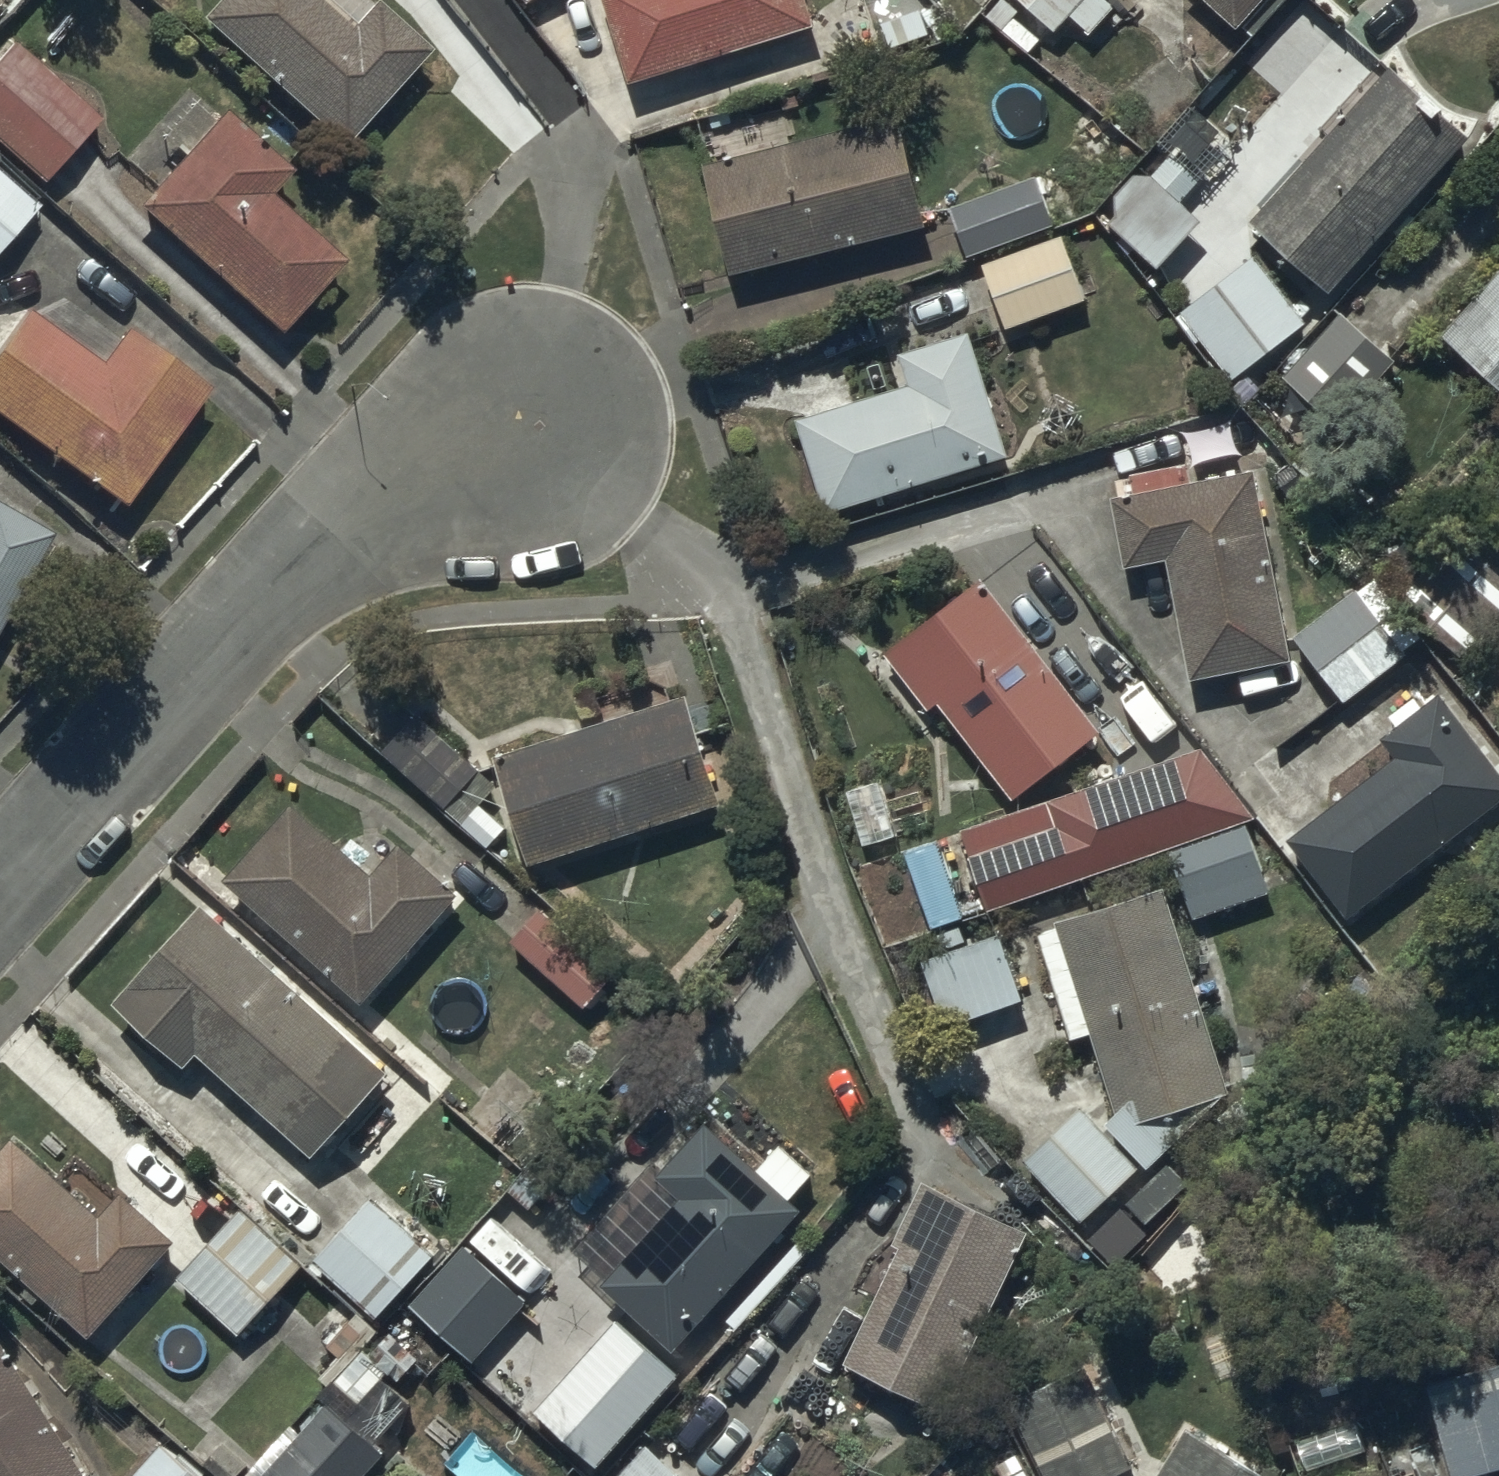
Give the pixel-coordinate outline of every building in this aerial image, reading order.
[(202,35),(342,161),(430,63),(375,13),(371,18),(351,0),(233,0),(202,35)] [(527,11),(541,0),(519,0),(527,11)] [(627,94),(811,36),(800,0),(598,0),(627,94)] [(1053,45),(1071,26),(1088,43),(1111,19),(1092,0),(1007,0),(1053,45)] [(1233,42),(1241,34),(1253,45),(1295,0),(1186,0),(1233,42)] [(0,68),(0,157),(41,196),(102,132),(16,51),(0,68)] [(1388,85),(1251,236),(1248,239),(1323,307),(1463,153),(1388,85)] [(186,173),(140,222),(274,349),(344,275),(269,204),(287,186),(224,126),(214,136),(192,115),(160,149),(186,173)] [(895,130),(702,179),(730,288),(923,238),(895,130)] [(0,174),(0,253),(39,208),(0,174)] [(1113,230),(1107,235),(1155,280),(1197,235),(1139,180),(1113,208),(1113,230)] [(1033,189),(949,219),(966,266),(1050,236),(1033,189)] [(1057,246),(980,273),(1004,340),(1081,312),(1057,246)] [(1252,268),(1179,324),(1230,390),(1303,333),(1252,268)] [(1439,347),(1498,401),(1498,282),(1439,347)] [(1295,373),(1282,386),(1329,434),(1391,374),(1334,316),(1286,364),(1295,373)] [(28,326),(0,365),(0,432),(123,522),(207,406),(125,346),(101,379),(28,326)] [(906,397),(794,433),(823,527),(1004,470),(964,342),(906,360),(907,365),(897,368),(906,397)] [(1189,692),(1288,672),(1249,483),(1108,512),(1123,582),(1164,574),(1189,692)] [(50,550),(0,521),(0,636),(50,550)] [(1498,616),(1498,572),(1461,536),(1409,592),(1468,648),(1498,616)] [(1344,697),(1406,648),(1421,667),(1439,653),(1371,567),(1291,629),(1344,697)] [(1096,744),(978,593),(884,666),(927,721),(934,716),(1009,812),(1096,744)] [(686,682),(500,740),(533,848),(720,790),(686,682)] [(1347,930),(1498,812),(1498,787),(1435,704),(1420,716),(1413,707),(1387,727),(1395,738),(1378,751),(1389,765),(1300,834),(1304,839),(1286,853),(1347,930)] [(480,773),(417,716),(383,754),(446,810),(480,773)] [(958,831),(986,922),(1253,829),(1197,753),(1185,756),(1182,745),(1113,766),(1118,780),(1048,802),(1050,809),(1040,812),(1038,806),(958,831)] [(480,773),(446,810),(490,850),(507,830),(482,807),(498,789),(480,773)] [(374,860),(292,788),(224,866),(365,988),(457,882),(399,831),(374,860)] [(1242,836),(1168,864),(1192,928),(1266,900),(1242,836)] [(936,840),(905,851),(932,928),(963,917),(936,840)] [(1057,926),(1041,931),(1075,1035),(1092,1029),(1121,1117),(1226,1084),(1160,881),(1054,916),(1057,926)] [(387,1054),(201,890),(115,987),(186,1050),(196,1038),(311,1140),(387,1054)] [(614,972),(540,906),(511,938),(585,1004),(614,972)] [(999,929),(921,957),(945,1025),(1024,997),(999,929)] [(1485,1074),(1498,1198),(1498,1073),(1485,1074)] [(1134,1178),(1078,1118),(1021,1172),(1078,1231),(1134,1178)] [(11,1125),(0,1137),(0,1241),(91,1323),(176,1229),(122,1181),(100,1206),(11,1125)] [(759,1173),(709,1127),(658,1183),(682,1204),(606,1287),(678,1352),(804,1214),(792,1204),(817,1177),(783,1147),(759,1173)] [(1170,1169),(1130,1207),(1150,1227),(1190,1189),(1170,1169)] [(433,1242),(371,1186),(314,1247),(375,1304),(433,1242)] [(1025,1250),(921,1196),(890,1257),(897,1261),(841,1372),(938,1422),(1025,1250)] [(300,1254),(240,1200),(180,1266),(239,1320),(300,1254)] [(1120,1273),(1154,1240),(1127,1212),(1092,1244),(1120,1273)] [(529,1290),(466,1234),(412,1295),(476,1351),(529,1290)] [(676,1362),(615,1308),(536,1398),(597,1452),(676,1362)] [(0,1341),(0,1475),(85,1475),(0,1341)] [(366,1354),(339,1385),(363,1406),(347,1424),(376,1449),(413,1407),(385,1382),(391,1376),(366,1354)] [(1447,1475),(1498,1475),(1498,1374),(1426,1393),(1447,1475)] [(1037,1475),(1129,1475),(1086,1382),(1009,1418),(1037,1475)] [(384,1456),(376,1449),(347,1424),(323,1405),(262,1475),(367,1475),(384,1456)] [(612,1475),(701,1475),(650,1432),(612,1475)] [(162,1433),(124,1475),(212,1475),(162,1433)] [(1186,1441),(1162,1475),(1240,1475),(1186,1441)] [(1399,1453),(1405,1475),(1443,1475),(1434,1443),(1399,1453)]
